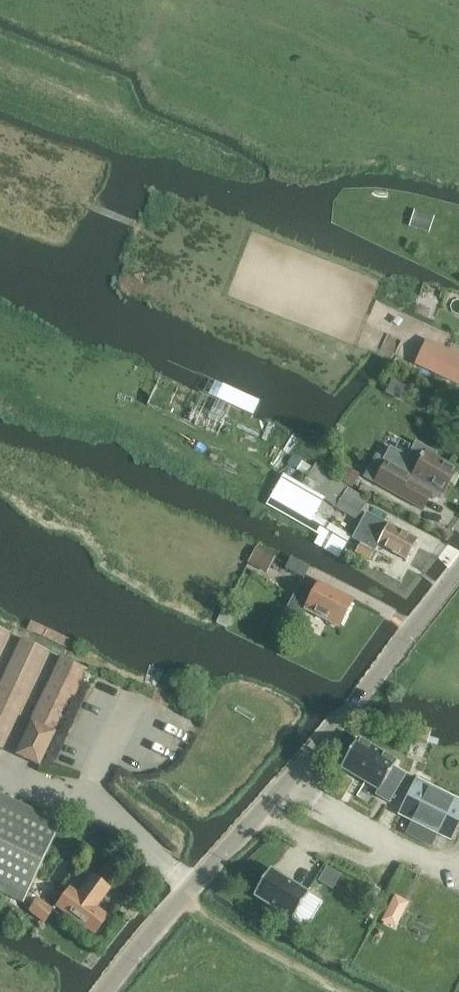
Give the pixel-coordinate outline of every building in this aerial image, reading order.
[(415,210),(409,227),(430,233),(435,216),(415,210)] [(416,364),(458,384),(458,382),(458,356),(426,341),(416,364)] [(181,382),(172,402),(191,411),(186,422),(216,436),(231,405),(242,410),(246,402),(225,393),(222,400),(181,382)] [(365,477),(424,510),(432,494),(430,493),(433,488),(444,494),(458,470),(437,457),(439,454),(418,442),(409,457),(392,448),(386,458),(378,454),(365,477)] [(292,456),(287,464),(308,477),(301,486),(323,500),(357,520),(368,502),(369,501),(316,464),(313,468),(292,456)] [(341,478),(340,480),(351,486),(352,486),(358,475),(346,469),(341,478)] [(283,476),(266,505),(319,535),(315,542),(313,544),(339,559),(340,558),(352,537),(314,515),(323,500),(301,486),(283,476)] [(362,486),(359,491),(366,495),(369,490),(362,486)] [(352,538),(361,543),(356,552),(370,560),(375,551),(379,545),(406,559),(417,539),(366,512),(352,538)] [(257,547),(249,563),(268,573),(276,557),(257,547)] [(304,578),(310,566),(292,557),(286,568),(304,578)] [(288,608),(304,615),(307,609),(339,627),(353,600),(320,583),(316,590),(302,582),(288,608)] [(7,632),(24,640),(0,690),(0,747),(1,748),(46,650),(63,658),(17,755),(40,766),(55,734),(57,735),(73,702),(71,701),(86,669),(89,670),(0,628),(0,648),(7,632)] [(345,761),(341,767),(379,790),(375,795),(389,803),(406,775),(393,767),(396,761),(358,738),(356,743),(345,761)] [(432,846),(440,830),(453,836),(458,825),(458,800),(417,779),(401,811),(415,817),(407,833),(432,846)] [(24,903),(62,824),(0,795),(0,892),(24,903)] [(343,875),(328,866),(319,881),(334,890),(343,875)] [(270,869),(254,895),(293,920),(309,893),(270,869)] [(59,904),(70,912),(69,914),(95,934),(109,916),(95,906),(101,898),(103,899),(111,889),(92,875),(78,894),(71,888),(59,904)] [(380,889),(370,884),(363,898),(372,903),(380,889)] [(396,897),(390,909),(399,914),(405,912),(409,903),(396,897)] [(54,910),(38,898),(29,910),(45,922),(54,910)]
